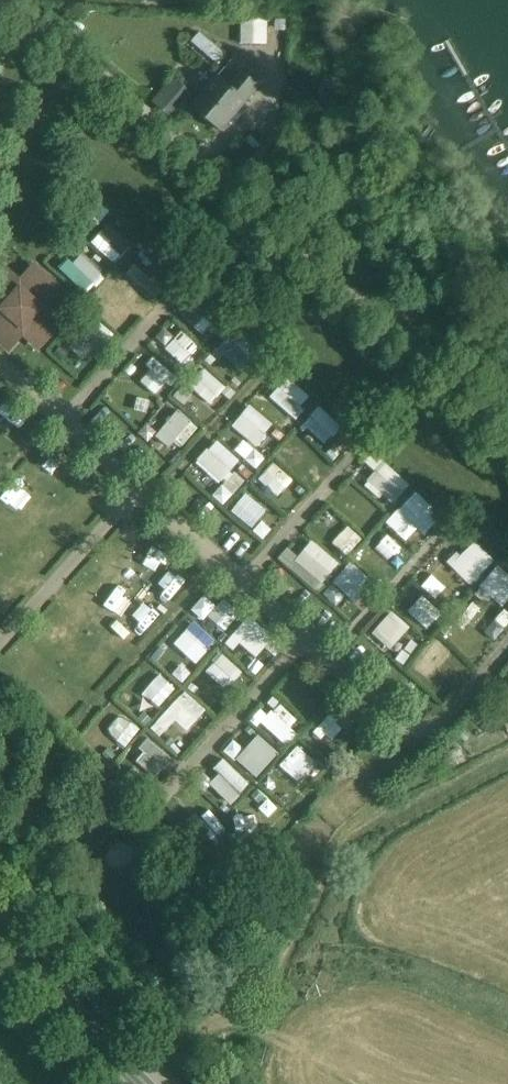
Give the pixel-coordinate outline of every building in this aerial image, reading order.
[(241,42),(267,42),(267,16),(241,15),(241,42)] [(192,40),(206,52),(214,43),(200,31),(192,40)] [(239,54),(221,75),(231,83),(248,62),(239,54)] [(231,83),(221,75),(195,105),(224,130),(268,79),(248,62),(231,83)] [(173,79),(156,100),(177,118),(195,98),(173,79)] [(280,200),(282,118),(242,168),(280,200)] [(91,241),(115,262),(131,244),(107,223),(91,241)] [(135,255),(157,276),(166,267),(143,246),(135,255)] [(80,251),(63,267),(87,292),(104,276),(80,251)] [(120,314),(139,294),(116,270),(96,289),(120,314)] [(21,286),(6,273),(0,279),(0,309),(0,336),(10,344),(23,330),(38,343),(58,320),(44,307),(57,292),(34,271),(21,286)] [(200,295),(181,313),(201,333),(220,315),(200,295)] [(99,353),(115,336),(95,317),(79,334),(99,353)] [(180,329),(163,346),(181,363),(198,347),(180,329)] [(216,348),(239,371),(252,359),(229,335),(216,348)] [(162,392),(178,373),(151,350),(143,359),(156,371),(148,380),(162,392)] [(190,380),(209,402),(225,388),(206,366),(190,380)] [(289,376),(270,396),(293,416),(311,396),(289,376)] [(136,423),(155,404),(138,387),(119,406),(136,423)] [(8,432),(23,413),(5,398),(0,404),(0,425),(8,432)] [(250,403),(231,424),(255,444),(274,423),(250,403)] [(304,424),(323,443),(341,425),(322,406),(304,424)] [(180,408),(157,429),(175,449),(198,428),(180,408)] [(232,470),(241,457),(214,438),(197,461),(223,480),(213,494),(225,503),(243,478),(232,470)] [(245,438),(235,447),(254,468),(264,459),(245,438)] [(255,481),(272,495),(289,473),(272,460),(255,481)] [(417,490),(386,520),(405,540),(419,526),(424,532),(442,515),(417,490)] [(252,526),(267,509),(248,492),(232,509),(252,526)] [(343,554),(361,539),(349,526),(332,540),(343,554)] [(386,565),(404,549),(384,527),(366,544),(386,565)] [(317,588),(340,562),(312,538),(297,554),(288,546),(280,556),(317,588)] [(470,584),(496,560),(475,538),(449,562),(470,584)] [(354,601),(373,583),(352,561),(333,579),(354,601)] [(503,605),(507,599),(507,572),(498,563),(479,584),(503,605)] [(435,597),(445,586),(431,573),(421,584),(435,597)] [(335,582),(324,589),(333,603),(345,596),(335,582)] [(202,607),(220,623),(236,606),(218,590),(202,607)] [(418,595),(408,614),(430,627),(441,607),(418,595)] [(495,639),(507,623),(507,611),(503,607),(484,631),(495,639)] [(393,609),(371,630),(388,648),(410,627),(393,609)] [(230,636),(252,656),(272,634),(250,614),(230,636)] [(173,641),(194,662),(216,640),(195,619),(173,641)] [(436,638),(412,666),(429,680),(452,652),(436,638)] [(205,668),(222,688),(241,671),(223,652),(205,668)] [(155,669),(143,687),(158,697),(170,680),(155,669)] [(150,726),(159,735),(175,718),(187,729),(206,709),(184,689),(150,726)] [(336,727),(345,736),(358,722),(336,701),(303,736),(317,748),(336,727)] [(282,747),(301,732),(279,703),(267,713),(262,707),(256,713),(282,747)] [(118,740),(126,744),(136,725),(128,721),(118,740)] [(244,748),(234,738),(224,749),(256,776),(278,751),(257,733),(244,748)] [(155,776),(172,758),(150,738),(133,756),(155,776)] [(287,760),(313,768),(316,756),(290,749),(287,760)] [(222,757),(214,766),(219,771),(208,782),(231,802),(250,782),(222,757)]
